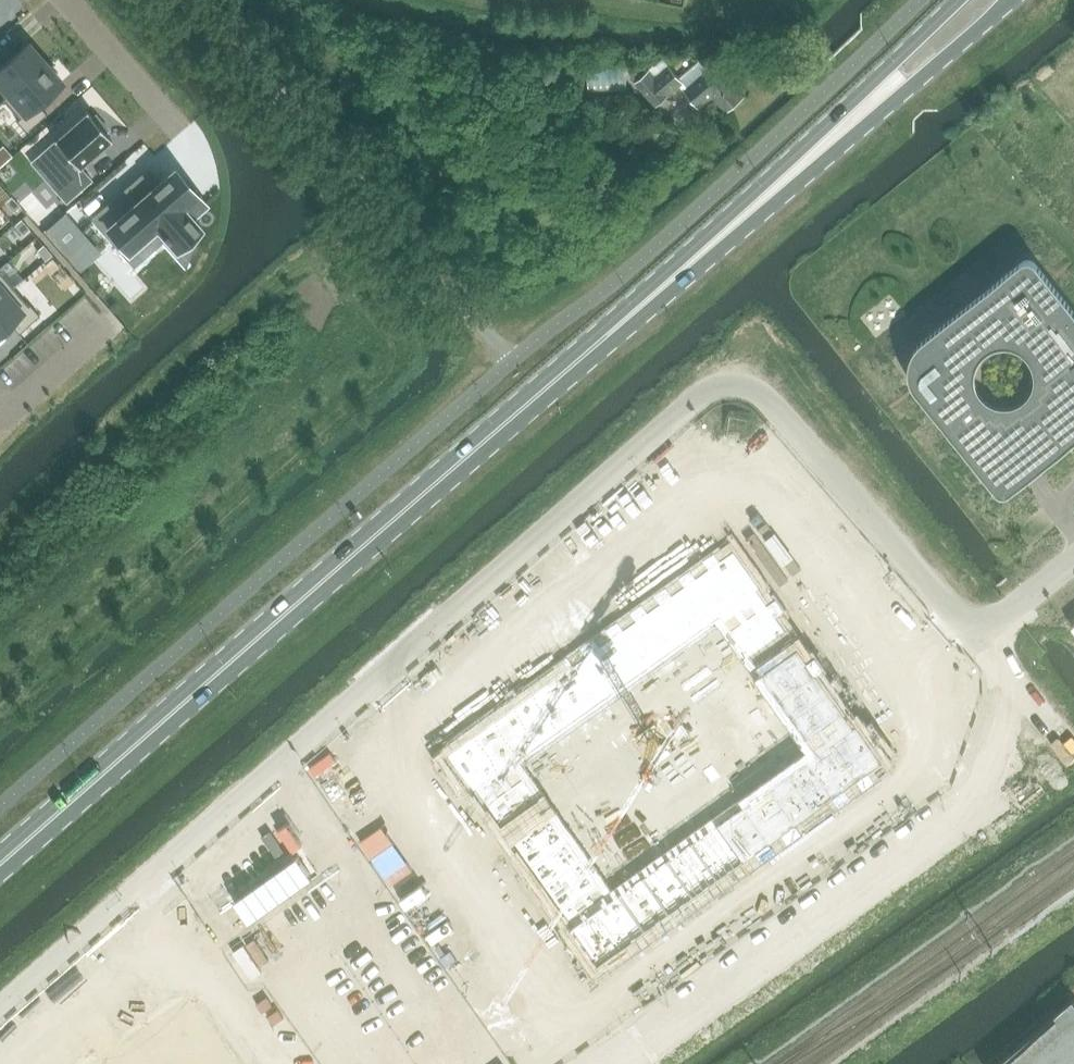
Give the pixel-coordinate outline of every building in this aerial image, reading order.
[(7,94),(2,98),(3,99),(45,63),(28,43),(4,64),(0,59),(0,85),(7,94)] [(682,83),(680,84),(684,89),(683,91),(697,106),(711,94),(725,111),(743,97),(722,73),(726,70),(717,60),(710,67),(706,63),(702,67),(698,62),(678,79),(682,83)] [(45,63),(3,99),(19,118),(17,120),(26,131),(47,113),(38,103),(62,82),(45,63)] [(654,107),(680,84),(682,83),(678,79),(667,67),(653,79),(647,72),(634,84),(654,107)] [(80,165),(110,137),(106,132),(109,129),(96,114),(92,118),(87,113),(42,153),(64,177),(53,187),(67,203),(93,179),(80,165)] [(180,181),(168,168),(157,178),(142,164),(93,208),(125,243),(153,217),(179,245),(189,234),(195,241),(196,225),(187,215),(201,200),(183,179),(180,181)] [(46,210),(24,184),(12,195),(40,229),(62,211),(55,203),(46,210)] [(9,212),(3,218),(11,227),(18,222),(9,212)] [(88,239),(65,214),(46,232),(77,268),(84,261),(75,251),(88,239)] [(18,222),(11,227),(19,237),(26,231),(18,222)] [(40,247),(33,253),(42,263),(49,257),(40,247)] [(909,369),(909,370),(909,372),(909,373),(910,374),(910,375),(910,376),(910,378),(911,379),(911,380),(911,381),(912,382),(912,383),(913,384),(913,385),(914,387),(914,388),(915,389),(916,390),(916,391),(996,491),(997,491),(997,492),(998,492),(998,493),(999,493),(1000,493),(1000,494),(1001,494),(1002,494),(1003,494),(1004,494),(1005,494),(1006,494),(1007,494),(1008,494),(1008,493),(1009,493),(1010,493),(1010,492),(1073,441),(1073,311),(1036,264),(1036,263),(1035,263),(1035,262),(1034,262),(1034,261),(1033,261),(1032,261),(1032,260),(1031,260),(1030,260),(1029,260),(1028,260),(1027,260),(1026,260),(1025,260),(1024,261),(1023,261),(1023,262),(1022,262),(922,341),(921,342),(921,343),(920,344),(919,345),(918,346),(917,347),(917,348),(916,349),(915,350),(914,351),(914,352),(913,353),(913,354),(912,355),(912,356),(911,357),(911,358),(911,359),(910,361),(910,362),(910,363),(910,364),(909,365),(909,367),(909,368),(909,369)] [(14,288),(0,272),(0,300),(14,288)] [(0,300),(0,332),(10,324),(19,334),(40,316),(30,304),(29,305),(14,288),(0,300)] [(734,551),(449,754),(598,963),(882,760),(734,551)] [(97,1063),(236,1063),(189,998),(97,1063)] [(1073,999),(998,1063),(1073,1063),(1073,999)]
